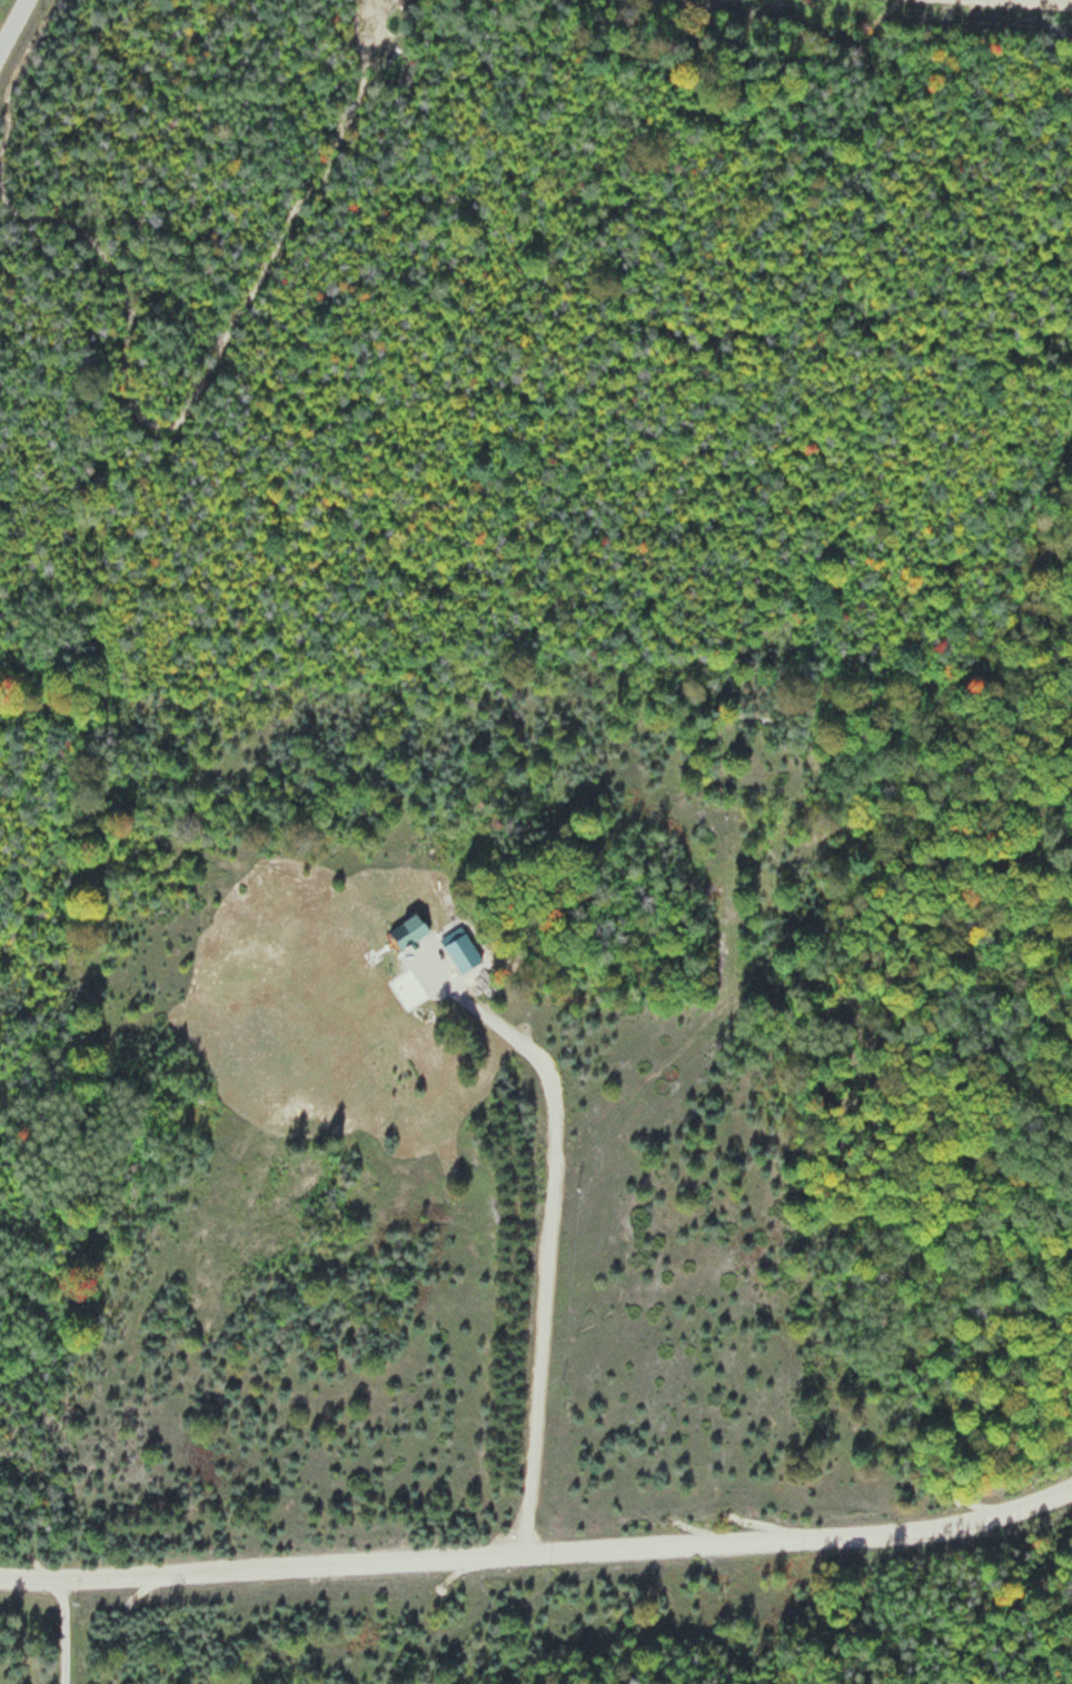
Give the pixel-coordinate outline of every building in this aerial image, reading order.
[(388,928),(398,950),(429,936),(419,915),(388,928)]
